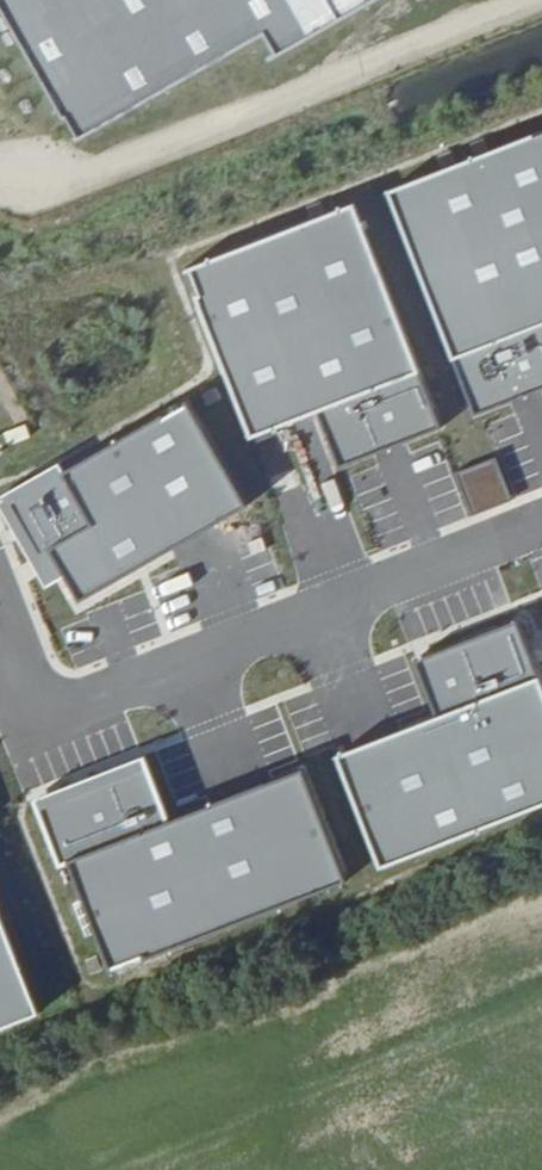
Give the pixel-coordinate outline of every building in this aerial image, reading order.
[(65,118),(67,117),(78,135),(75,137),(78,141),(265,34),(275,52),(269,56),(271,60),(379,0),(0,0),(0,5),(65,118)] [(393,200),(479,422),(541,397),(541,142),(393,200)] [(359,207),(194,271),(263,447),(326,422),(341,460),(443,420),(359,207)] [(67,474),(12,504),(65,599),(81,591),(89,605),(249,515),(196,420),(74,488),(67,474)] [(509,465),(524,500),(541,492),(541,451),(509,465)] [(471,513),(510,501),(497,458),(457,471),(471,513)] [(344,758),(387,866),(541,805),(541,671),(524,626),(420,667),(441,719),(344,758)] [(148,753),(42,794),(71,870),(77,868),(120,980),(355,890),(311,778),(177,829),(148,753)] [(0,926),(0,1030),(36,1016),(0,926)]
